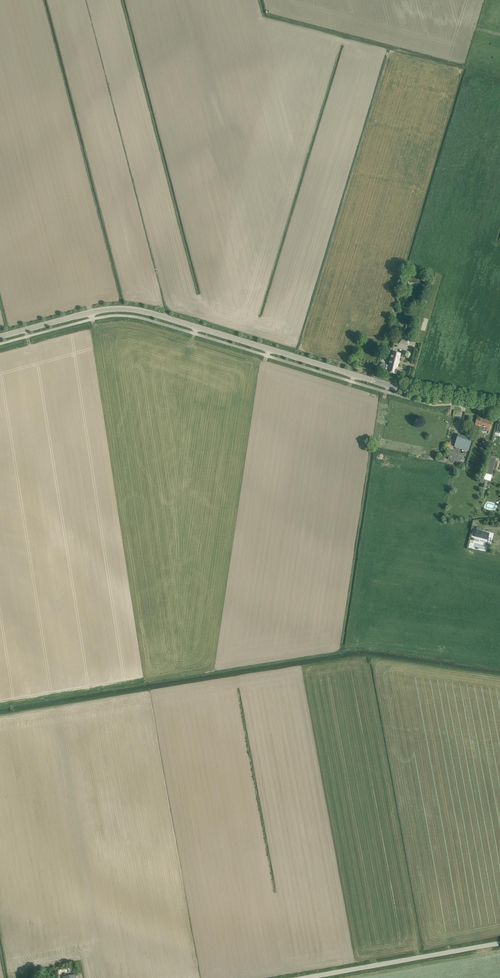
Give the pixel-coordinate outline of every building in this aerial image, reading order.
[(409,345),(410,339),(401,336),(399,343),(409,345)] [(401,353),(393,351),(389,365),(387,365),(387,364),(384,363),(383,364),(381,365),(381,366),(381,367),(381,369),(383,370),(385,370),(386,369),(388,370),(388,372),(396,374),(401,353)] [(477,418),(475,427),(479,428),(479,429),(485,431),(486,430),(487,430),(489,431),(490,427),(492,423),(482,419),(477,418)] [(454,446),(468,450),(472,439),(458,434),(454,446)] [(448,459),(460,462),(463,453),(451,450),(448,459)] [(490,456),(486,474),(488,474),(492,475),(496,458),(490,456)] [(476,529),(474,536),(488,540),(490,533),(476,529)]
